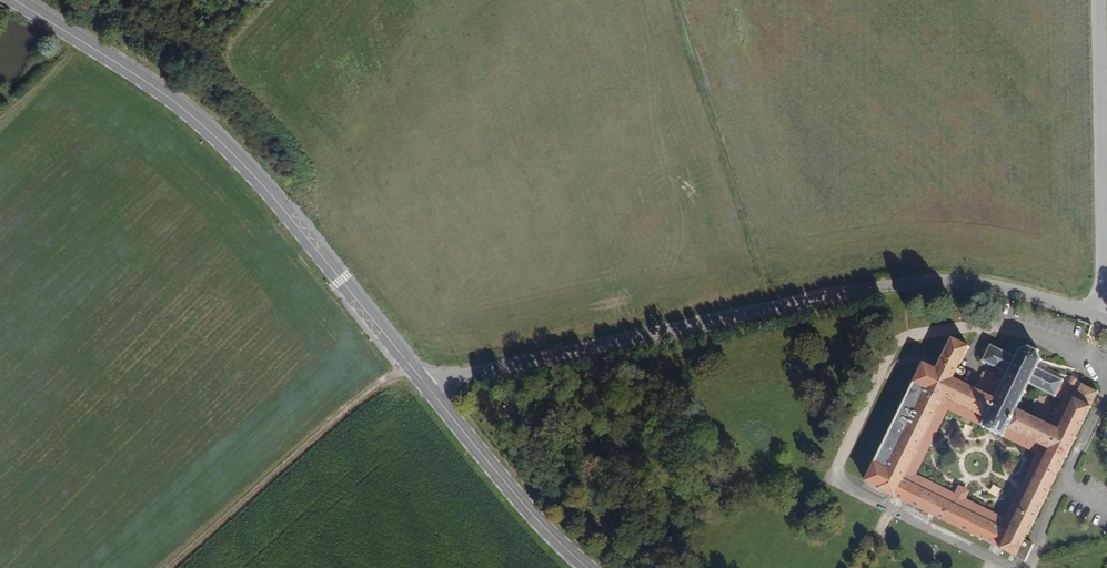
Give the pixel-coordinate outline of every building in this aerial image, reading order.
[(1006,383),(989,375),(981,390),(998,399),(997,401),(954,379),(969,350),(954,342),(938,371),(925,365),(865,482),(1017,558),(1070,454),(1100,393),(1084,386),(1082,391),(1065,382),(1066,378),(1041,366),(1043,360),(1043,357),(1043,353),(1041,351),(1038,348),(1035,347),(1030,347),(1027,348),(1024,351),(1022,354),(1019,360),(990,347),(985,358),(983,362),(990,365),(992,362),(1012,371),(1006,383)]
